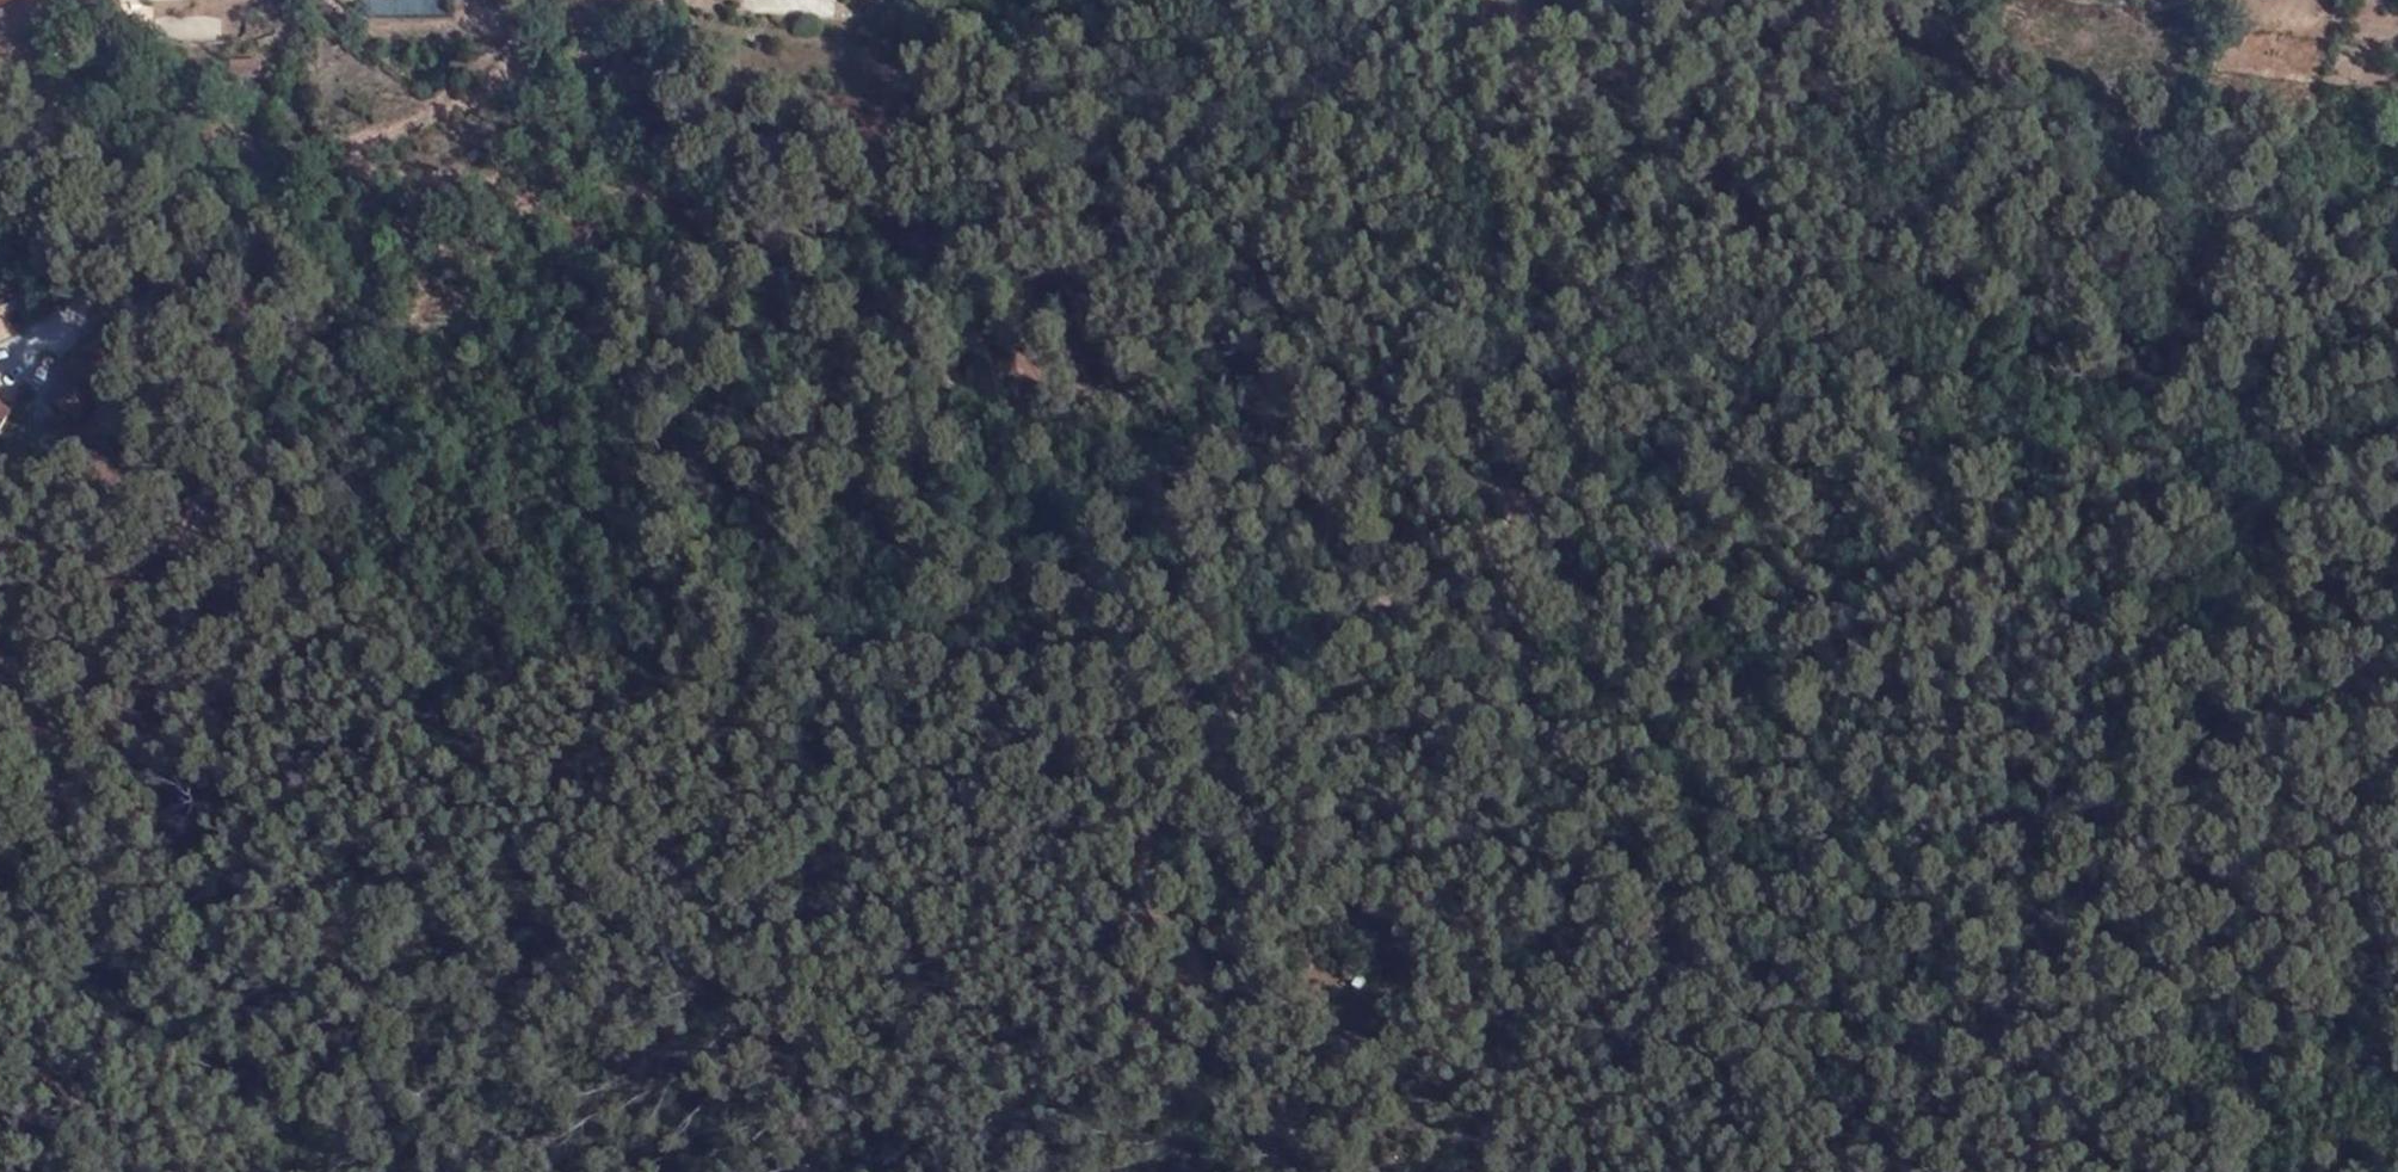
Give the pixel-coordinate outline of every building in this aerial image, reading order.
[(661,0),(644,0),(664,12),(661,0)] [(113,352),(87,338),(52,401),(78,416),(113,352)] [(12,412),(0,404),(0,430),(12,412)]
